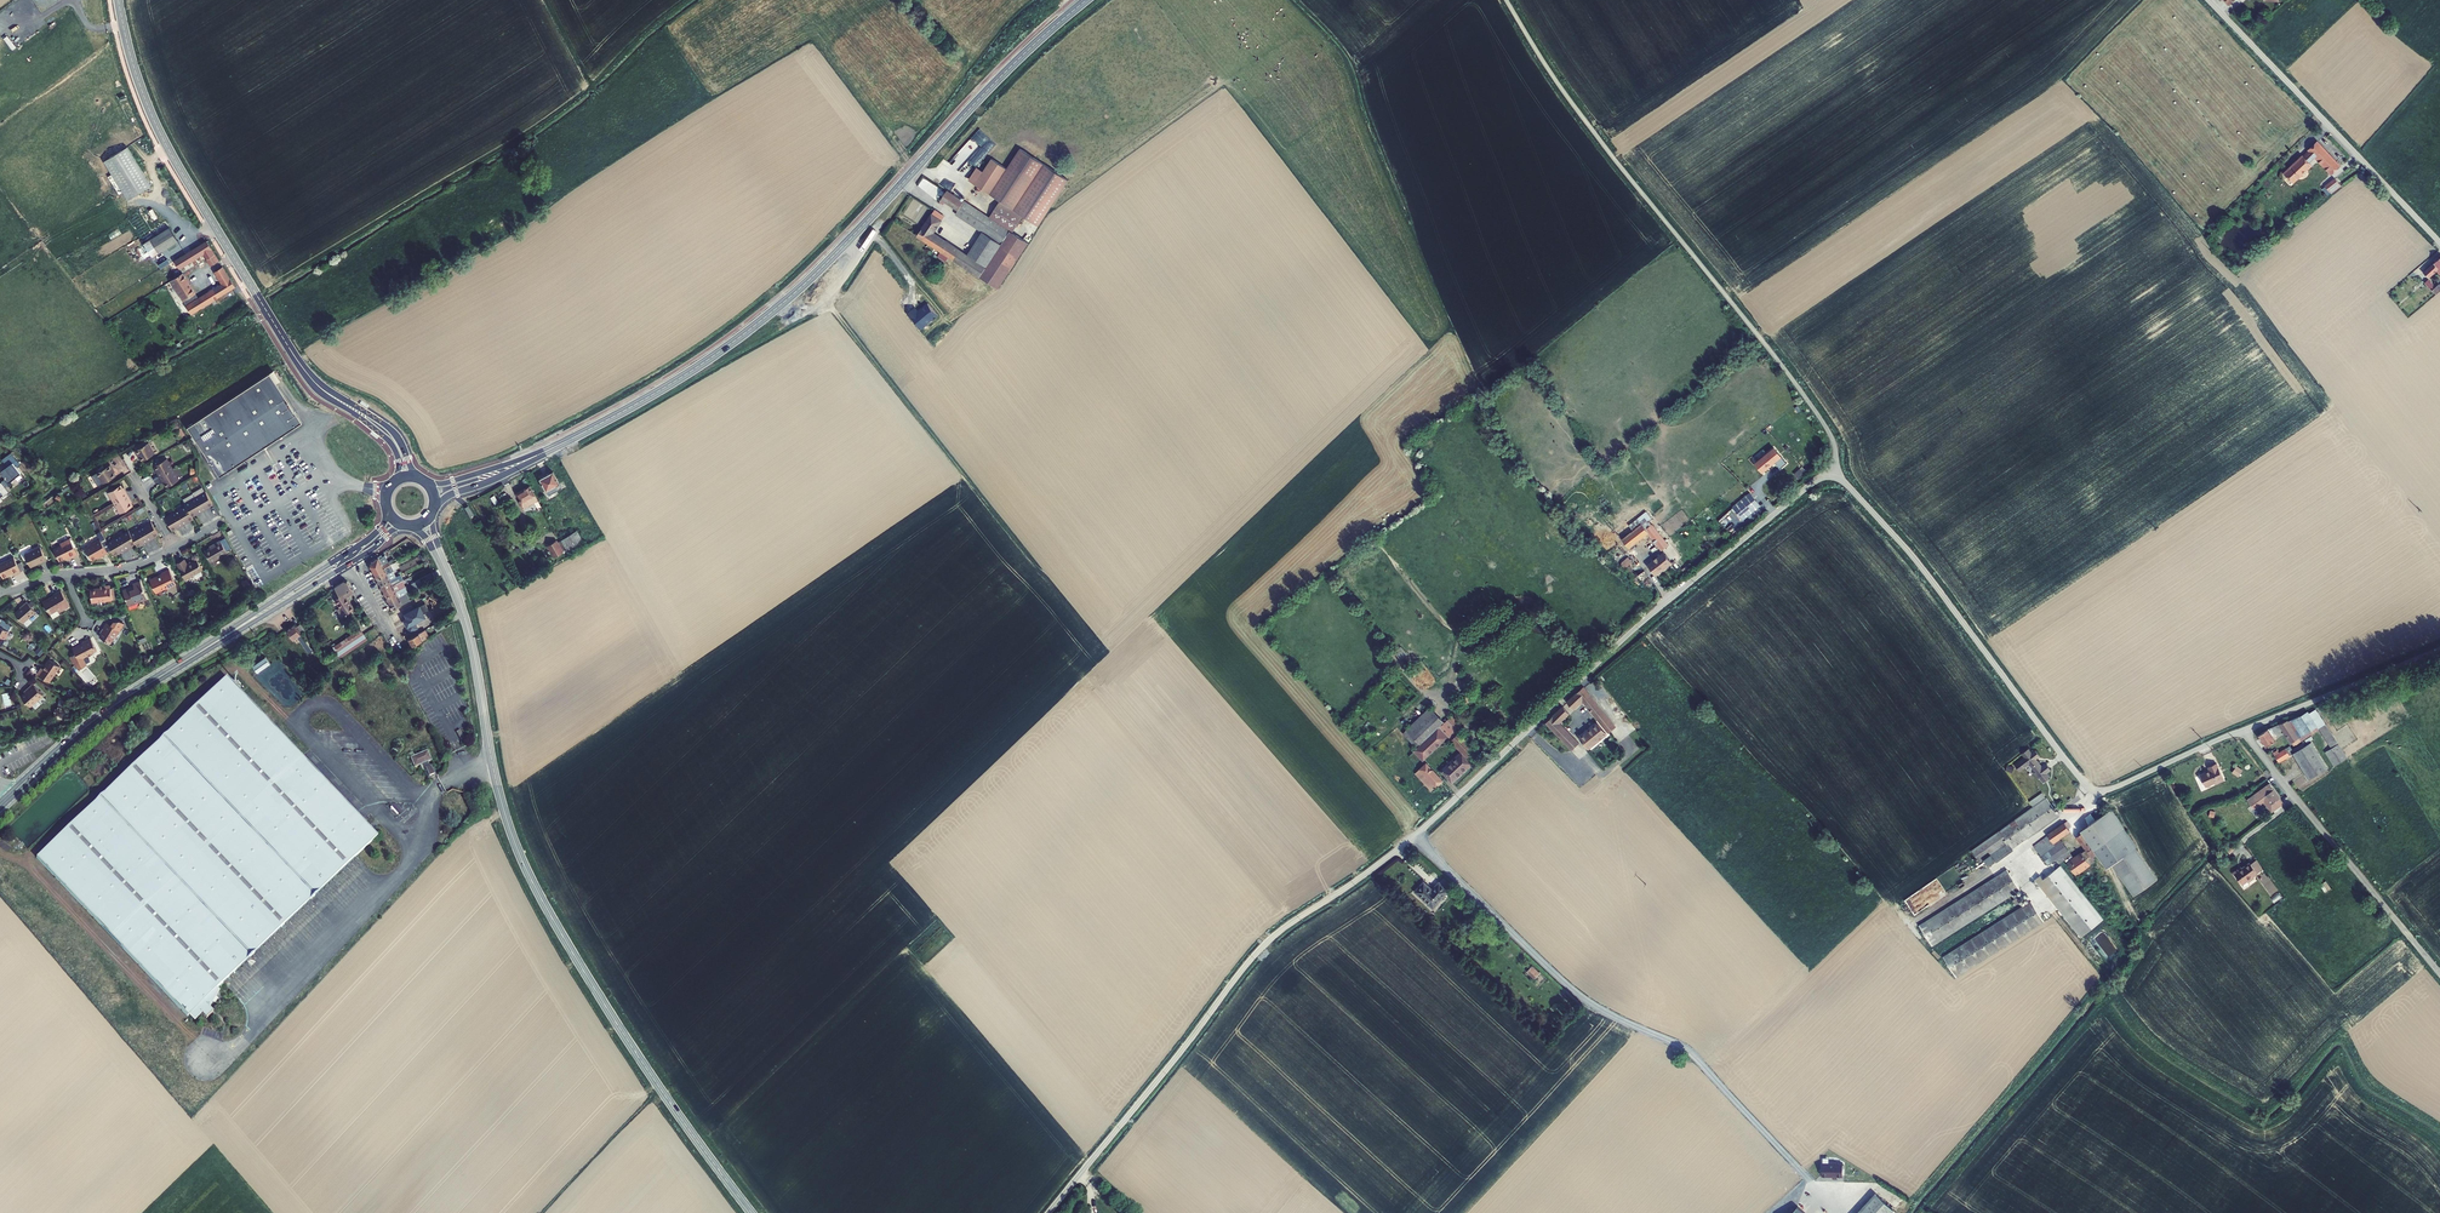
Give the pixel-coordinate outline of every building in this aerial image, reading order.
[(987,155),(997,144),(981,128),(975,134),(985,143),(980,149),(987,155)] [(2283,173),(2293,184),(2312,166),(2310,163),(2314,158),(2331,176),(2341,166),(2317,141),(2307,151),(2308,151),(2309,153),(2304,158),(2303,156),(2302,155),(2283,173)] [(151,186),(127,147),(104,161),(127,201),(151,186)] [(992,159),(978,181),(1041,223),(1069,182),(1020,150),(1007,169),(992,159)] [(2334,178),(2324,186),(2325,187),(2330,194),(2331,194),(2341,187),(2334,178)] [(975,185),(1000,201),(1014,210),(1013,211),(1023,217),(1038,227),(1041,223),(978,181),(975,185)] [(2330,194),(2325,187),(2322,190),(2327,196),(2330,194)] [(947,191),(942,199),(959,210),(956,215),(983,232),(991,219),(989,218),(964,201),(964,202),(947,191)] [(989,218),(991,219),(1010,231),(1012,233),(1023,217),(1013,211),(1014,210),(1000,201),(989,218)] [(935,210),(918,236),(942,251),(938,256),(954,267),(957,261),(980,277),(986,268),(968,256),(934,233),(945,217),(935,210)] [(983,232),(968,256),(986,268),(1010,231),(991,219),(983,232)] [(170,228),(144,244),(152,257),(178,240),(170,228)] [(986,268),(980,277),(998,289),(1028,243),(1012,233),(1010,231),(986,268)] [(211,266),(219,261),(206,241),(175,260),(180,268),(203,253),(211,266)] [(2429,279),(2437,272),(2439,276),(2439,258),(2423,273),(2429,279)] [(230,279),(222,267),(215,273),(220,284),(230,279)] [(195,293),(183,273),(172,281),(183,300),(195,293)] [(235,287),(230,279),(220,284),(187,305),(183,300),(178,303),(186,317),(231,289),(235,287)] [(2432,291),(2436,287),(2428,280),(2424,283),(2432,291)] [(2436,295),(2439,292),(2439,286),(2439,285),(2436,287),(2432,291),(2436,295)] [(187,427),(219,477),(236,466),(237,465),(238,467),(245,463),(243,461),(244,460),(302,422),(269,373),(187,427)] [(146,444),(133,451),(136,457),(137,456),(140,462),(152,455),(146,444)] [(1782,456),(1774,446),(1754,463),(1762,472),(1775,462),(1780,468),(1787,463),(1782,456)] [(0,467),(0,472),(6,479),(18,470),(10,459),(0,467)] [(154,473),(157,478),(171,470),(165,460),(152,467),(156,472),(154,473)] [(244,460),(243,461),(245,463),(238,467),(237,465),(236,466),(240,471),(247,466),(244,460)] [(109,465),(96,473),(102,484),(115,477),(111,471),(113,471),(109,465)] [(177,480),(171,470),(157,478),(160,483),(162,482),(165,488),(177,480)] [(553,471),(539,478),(546,491),(555,486),(558,489),(562,487),(553,471)] [(8,491),(0,481),(0,498),(8,491)] [(524,508),(537,499),(529,485),(517,493),(521,500),(520,500),(524,508)] [(119,486),(107,493),(113,503),(126,495),(123,490),(122,491),(119,486)] [(555,486),(546,491),(548,495),(558,489),(555,486)] [(1760,506),(1750,492),(1732,506),(1743,520),(1760,506)] [(126,495),(113,503),(119,514),(132,506),(129,501),(130,501),(126,495)] [(210,512),(215,509),(208,496),(198,502),(205,516),(210,513),(210,512)] [(198,502),(187,508),(188,511),(194,521),(199,518),(200,519),(205,516),(198,502)] [(188,511),(178,516),(186,529),(190,527),(189,526),(195,523),(194,521),(188,511)] [(1646,528),(1652,524),(1649,520),(1651,517),(1646,511),(1629,525),(1633,530),(1642,523),(1646,528)] [(178,516),(168,522),(174,534),(179,531),(180,532),(186,529),(178,516)] [(1630,548),(1648,534),(1661,551),(1669,544),(1653,523),(1652,524),(1646,528),(1642,523),(1633,530),(1622,538),(1630,548)] [(571,525),(556,533),(569,553),(585,544),(576,530),(575,531),(571,525)] [(155,541),(160,538),(153,526),(143,531),(151,545),(156,542),(155,541)] [(151,545),(143,531),(133,537),(137,546),(139,550),(145,547),(145,548),(151,545)] [(133,537),(131,534),(119,540),(127,553),(133,550),(132,549),(137,546),(133,537)] [(69,539),(60,544),(61,546),(53,550),(59,561),(65,558),(68,556),(69,558),(77,554),(69,539)] [(100,539),(85,547),(92,560),(97,557),(100,556),(101,557),(108,553),(100,539)] [(119,540),(109,546),(116,558),(122,555),(123,556),(127,553),(119,540)] [(555,540),(547,545),(554,557),(562,552),(555,540)] [(210,549),(204,552),(210,562),(227,553),(220,541),(216,543),(217,545),(210,549)] [(38,563),(39,564),(46,560),(40,547),(24,555),(30,568),(38,563)] [(1647,564),(1657,576),(1673,563),(1664,551),(1647,564)] [(381,555),(370,561),(369,565),(373,573),(395,561),(393,559),(389,561),(385,555),(382,557),(381,555)] [(9,575),(8,574),(11,572),(13,576),(20,572),(17,564),(13,557),(0,564),(0,574),(2,578),(9,575)] [(1621,563),(1626,569),(1633,562),(1628,557),(1621,563)] [(184,559),(176,564),(185,580),(202,570),(196,560),(190,563),(187,565),(186,563),(184,559)] [(396,563),(395,561),(373,573),(376,579),(393,570),(394,570),(392,566),(396,563)] [(1633,562),(1626,569),(1634,579),(1643,571),(1634,561),(1633,562)] [(1687,576),(1692,572),(1687,565),(1682,570),(1687,576)] [(153,578),(151,579),(149,580),(155,592),(166,587),(168,588),(176,584),(169,570),(161,573),(162,575),(157,577),(156,577),(155,578),(153,578)] [(396,576),(393,570),(376,579),(379,585),(395,577),(396,576)] [(396,580),(395,577),(379,585),(382,590),(398,582),(402,580),(400,577),(396,580)] [(422,585),(419,579),(411,583),(414,589),(422,585)] [(146,598),(140,580),(132,583),(133,585),(134,587),(130,588),(129,587),(123,590),(128,603),(138,599),(139,600),(146,598)] [(402,580),(398,582),(382,590),(386,597),(404,587),(405,586),(403,582),(402,580)] [(347,581),(344,581),(334,587),(340,596),(335,599),(340,607),(338,608),(342,615),(355,608),(347,596),(354,592),(347,581)] [(100,588),(97,588),(103,601),(111,600),(109,585),(100,586),(100,588)] [(425,590),(422,585),(414,589),(417,594),(425,590)] [(404,587),(386,597),(389,603),(406,594),(407,593),(404,587)] [(90,589),(91,602),(103,601),(97,588),(90,589)] [(53,595),(53,596),(54,597),(50,599),(49,598),(45,600),(46,601),(43,603),(50,614),(57,610),(58,612),(69,606),(60,590),(53,595)] [(410,600),(406,594),(389,603),(392,609),(410,600)] [(26,602),(21,606),(22,607),(20,609),(14,614),(22,623),(35,612),(26,602)] [(419,605),(404,614),(406,617),(402,620),(410,634),(418,630),(415,623),(426,618),(424,614),(429,611),(425,604),(420,606),(419,605)] [(57,610),(50,614),(52,619),(59,614),(58,612),(57,610)] [(0,646),(5,637),(6,636),(8,631),(2,628),(5,621),(0,619),(0,620),(0,646)] [(446,627),(442,620),(433,625),(437,632),(446,627)] [(106,623),(102,629),(104,630),(100,638),(109,644),(114,636),(115,637),(124,624),(119,621),(113,622),(111,626),(106,623)] [(294,624),(287,629),(294,640),(298,637),(309,652),(313,650),(301,634),(306,631),(301,623),(296,626),(294,624)] [(338,643),(335,646),(339,650),(363,634),(360,629),(338,643)] [(429,636),(425,629),(408,639),(412,647),(429,636)] [(367,639),(363,634),(339,650),(340,652),(342,656),(367,639)] [(81,640),(81,641),(82,643),(78,645),(77,645),(77,644),(76,644),(75,645),(75,646),(73,647),(72,649),(73,651),(71,652),(72,653),(70,654),(69,655),(69,656),(69,657),(72,661),(72,662),(73,662),(74,662),(76,666),(76,667),(77,667),(78,667),(85,664),(81,656),(86,653),(88,654),(91,653),(91,651),(95,648),(89,636),(81,640)] [(78,645),(82,643),(81,641),(71,647),(72,649),(73,647),(75,646),(75,645),(76,644),(77,644),(77,645),(78,645)] [(1408,654),(1401,646),(1395,652),(1401,660),(1408,654)] [(252,667),(257,673),(270,664),(265,658),(252,667)] [(43,669),(41,668),(37,674),(48,682),(59,666),(49,660),(43,669)] [(227,679),(37,857),(186,1016),(188,1014),(193,1020),(200,1013),(205,1019),(212,1012),(209,1009),(208,1008),(209,1007),(210,1006),(210,1005),(210,1004),(209,1003),(217,994),(214,990),(216,988),(377,838),(227,679)] [(32,683),(26,689),(27,690),(24,692),(20,696),(30,707),(43,695),(32,683)] [(1616,727),(1584,686),(1577,693),(1576,692),(1567,701),(1574,710),(1583,702),(1608,733),(1616,727)] [(1469,694),(1469,695),(1471,694),(1469,692),(1471,691),(1468,688),(1461,693),(1465,698),(1469,694)] [(1469,695),(1469,694),(1465,698),(1462,700),(1466,704),(1473,699),(1469,695)] [(1570,714),(1563,706),(1553,716),(1546,723),(1572,750),(1579,743),(1561,723),(1570,714)] [(1445,722),(1430,707),(1406,730),(1420,745),(1445,722)] [(2334,766),(2348,758),(2316,709),(2309,713),(2318,726),(2317,727),(2319,729),(2331,748),(2325,752),(2334,766)] [(2318,726),(2309,713),(2308,711),(2301,715),(2288,721),(2299,737),(2299,738),(2301,741),(2319,729),(2317,727),(2318,726)] [(1416,748),(1413,751),(1423,761),(1432,753),(1431,753),(1433,751),(1433,752),(1439,746),(1438,746),(1440,744),(1440,745),(1448,738),(1450,741),(1451,740),(1460,732),(1457,729),(1462,725),(1452,715),(1445,722),(1420,745),(1416,748)] [(2268,729),(2257,736),(2265,747),(2276,740),(2273,736),(2282,730),(2291,743),(2299,738),(2299,737),(2288,721),(2288,720),(2279,724),(2268,729)] [(1598,722),(1579,737),(1589,750),(1608,734),(1598,722)] [(1420,745),(1406,730),(1403,734),(1416,748),(1420,745)] [(1460,732),(1451,740),(1461,752),(1441,771),(1453,784),(1474,763),(1468,757),(1477,749),(1461,731),(1460,732)] [(2311,742),(2304,746),(2292,753),(2309,780),(2328,768),(2311,742)] [(2278,749),(2273,753),(2279,763),(2290,756),(2289,755),(2292,753),(2304,746),(2302,743),(2293,749),(2290,746),(2279,752),(2278,749)] [(2029,749),(2021,754),(2024,757),(2014,764),(2020,772),(2029,765),(2035,772),(2034,773),(2038,779),(2039,778),(2043,783),(2050,777),(2048,773),(2051,770),(2045,763),(2042,766),(2037,759),(2040,756),(2035,750),(2031,752),(2029,749)] [(427,751),(409,758),(413,768),(419,765),(421,771),(425,770),(428,778),(434,775),(430,766),(428,767),(427,763),(431,761),(427,751)] [(1426,762),(1419,769),(1436,787),(1437,788),(1444,781),(1433,769),(1432,770),(1431,768),(1431,767),(1426,762)] [(2207,767),(2209,771),(2206,772),(2206,771),(2204,772),(2200,774),(2206,788),(2214,783),(2215,785),(2224,780),(2218,767),(2218,766),(2217,763),(2207,767)] [(2243,770),(2237,766),(2232,773),(2238,777),(2243,770)] [(1431,791),(1436,787),(1419,769),(1415,774),(1431,791)] [(2266,801),(2270,806),(2272,804),(2276,809),(2284,802),(2281,798),(2270,783),(2255,794),(2260,800),(2252,805),(2255,809),(2266,801)] [(2029,802),(2032,807),(2046,798),(2042,792),(2029,802)] [(2046,798),(2032,807),(1971,851),(1979,863),(1983,860),(1988,867),(1995,861),(1996,863),(2013,851),(2012,849),(2059,816),(2054,808),(2046,798)] [(2080,831),(2082,833),(2097,855),(2107,869),(2112,865),(2134,896),(2158,879),(2136,848),(2137,847),(2111,810),(2096,820),(2089,825),(2080,831)] [(2089,825),(2096,820),(2091,814),(2085,818),(2086,818),(2087,823),(2089,825)] [(2097,855),(2082,833),(2076,838),(2085,850),(2082,853),(2081,851),(2073,857),(2060,839),(2070,832),(2068,829),(2064,823),(2047,834),(2048,836),(2033,846),(2038,853),(2039,853),(2048,866),(2056,860),(2059,864),(2065,860),(2076,876),(2091,865),(2090,864),(2094,862),(2092,858),(2097,855)] [(1396,868),(1404,861),(1400,856),(1391,864),(1396,868)] [(2257,873),(2263,869),(2256,860),(2250,864),(2249,862),(2242,867),(2239,869),(2238,868),(2233,872),(2242,885),(2247,881),(2248,883),(2254,878),(2253,877),(2258,874),(2257,873)] [(1964,880),(1954,866),(1936,878),(1946,892),(1964,880)] [(2035,880),(2080,938),(2104,920),(2060,866),(2043,880),(2040,876),(2035,880)] [(2008,870),(1920,926),(1932,945),(2020,890),(2008,870)] [(1443,878),(1440,882),(1449,890),(1453,886),(1443,878)] [(1424,881),(1414,892),(1433,909),(1450,891),(1449,890),(1440,882),(1439,881),(1432,889),(1424,881)] [(2331,888),(2326,881),(2320,885),(2325,892),(2331,888)] [(2282,898),(2278,892),(2271,898),(2275,904),(2282,898)] [(2031,901),(1944,957),(1957,977),(2044,921),(2031,901)] [(364,924),(378,909),(375,906),(361,921),(364,924)] [(1535,979),(1542,972),(1534,965),(1527,971),(1535,979)] [(216,988),(214,990),(217,994),(209,1003),(210,1004),(210,1005),(210,1006),(209,1007),(208,1008),(209,1009),(222,994),(216,988)] [(1822,1175),(1822,1176),(1832,1176),(1832,1178),(1837,1179),(1837,1176),(1843,1176),(1843,1164),(1836,1164),(1836,1162),(1829,1162),(1829,1163),(1822,1163),(1822,1170),(1821,1171),(1821,1174),(1822,1175)] [(1861,1212),(1884,1212),(1891,1204),(1877,1193),(1861,1212)]
